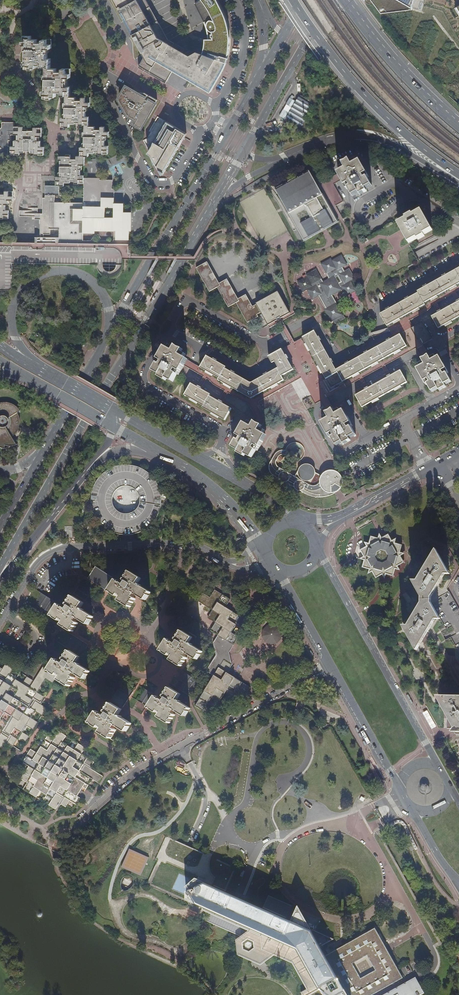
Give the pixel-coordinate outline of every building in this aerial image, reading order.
[(190,56),(183,53),(185,50),(179,46),(168,40),(146,0),(113,0),(120,12),(124,20),(133,36),(137,44),(143,55),(145,58),(139,68),(166,84),(173,71),(188,80),(210,92),(221,74),(224,68),(226,63),(203,54),(199,53),(197,52),(190,56)] [(226,63),(228,58),(227,58),(228,52),(229,40),(229,33),(227,24),(223,12),(217,0),(198,0),(195,3),(204,22),(208,19),(209,23),(207,25),(207,28),(208,30),(210,31),(212,32),(212,34),(211,34),(211,38),(213,38),(213,39),(211,39),(211,45),(212,45),(212,49),(204,47),(203,54),(226,63)] [(381,14),(412,10),(412,9),(414,0),(370,0),(381,14)] [(47,67),(47,69),(51,67),(51,59),(48,59),(48,48),(52,49),(52,40),(44,40),(44,43),(38,43),(38,40),(32,39),(32,37),(24,37),(24,45),(28,45),(28,49),(28,61),(24,62),(24,70),(33,70),(33,69),(33,66),(38,66),(38,63),(42,63),(42,67),(47,67)] [(85,147),(82,147),(95,153),(95,150),(100,150),(100,154),(109,154),(109,146),(105,146),(106,136),(109,136),(110,132),(106,131),(106,127),(102,127),(102,130),(96,130),(96,126),(90,126),(90,117),(86,117),(87,107),(90,107),(91,98),(83,98),(83,101),(77,100),(77,97),(71,97),(71,87),(67,87),(67,78),(71,78),(71,69),(63,69),(63,72),(57,72),(57,69),(51,69),(51,67),(47,69),(47,73),(47,79),(47,91),(43,91),(43,99),(52,99),(52,95),(57,95),(57,92),(62,93),(62,96),(66,96),(66,118),(62,118),(62,125),(62,127),(66,127),(70,127),(70,124),(76,124),(76,121),(81,121),(81,125),(86,125),(86,132),(85,136),(85,147)] [(148,91),(145,90),(140,89),(125,80),(116,95),(128,116),(131,118),(130,120),(132,122),(132,123),(140,128),(157,100),(157,97),(148,91)] [(300,128),(314,106),(299,96),(285,119),(286,120),(300,128)] [(181,144),(187,134),(171,125),(165,121),(154,140),(149,145),(152,149),(149,154),(152,155),(155,165),(157,165),(163,175),(166,170),(181,144)] [(8,155),(10,155),(11,147),(14,147),(14,140),(17,140),(17,135),(14,135),(14,127),(14,123),(6,123),(6,124),(3,124),(3,123),(2,123),(2,128),(0,130),(0,155),(8,155)] [(42,137),(42,128),(42,127),(34,127),(34,131),(23,131),(23,127),(14,127),(14,135),(17,135),(17,140),(14,140),(14,147),(11,147),(10,155),(20,155),(20,151),(27,151),(35,151),(35,155),(36,155),(44,155),(44,147),(41,147),(41,141),(38,141),(38,137),(42,137)] [(85,184),(85,178),(85,176),(81,175),(81,166),(85,165),(85,159),(85,156),(89,156),(89,153),(95,153),(82,147),(81,156),(78,156),(78,159),(72,159),(72,157),(60,156),(60,160),(61,160),(61,177),(57,177),(57,182),(57,186),(59,186),(59,187),(65,187),(65,183),(71,183),(71,180),(75,180),(75,184),(85,184)] [(357,163),(356,160),(355,161),(352,162),(350,163),(348,165),(340,169),(341,172),(340,173),(343,179),(342,180),(345,187),(347,186),(353,197),(372,186),(366,175),(368,175),(364,168),(362,169),(359,163),(357,163)] [(330,208),(323,196),(310,172),(276,190),(304,241),(321,231),(323,231),(338,222),(330,208)] [(60,243),(84,243),(84,242),(84,240),(84,233),(95,233),(95,231),(97,231),(117,231),(117,240),(129,240),(130,231),(131,231),(132,212),(124,212),(124,204),(115,203),(115,189),(113,189),(113,180),(107,180),(107,179),(103,179),(103,180),(101,180),(101,178),(86,178),(86,187),(84,187),(84,203),(55,202),(55,195),(59,195),(59,187),(55,187),(55,186),(46,185),(45,197),(43,197),(43,213),(41,213),(40,234),(51,235),(52,229),(60,229),(60,237),(60,243)] [(323,196),(330,208),(332,207),(332,208),(343,202),(330,179),(319,185),(325,195),(323,196)] [(0,215),(1,219),(9,219),(10,211),(6,211),(6,205),(9,205),(9,200),(13,200),(13,199),(14,192),(5,191),(5,195),(0,195),(0,215)] [(409,243),(432,230),(422,211),(413,215),(413,214),(406,218),(407,219),(398,224),(402,230),(406,237),(409,243)] [(351,268),(351,269),(347,271),(344,266),(348,264),(343,255),(334,260),(333,258),(323,264),(331,278),(325,281),(318,269),(309,274),(310,276),(300,282),(305,291),(309,289),(314,298),(320,295),(322,297),(328,307),(326,308),(327,309),(326,309),(332,319),(332,321),(345,314),(334,295),(345,288),(348,294),(355,290),(357,289),(356,287),(352,280),(354,279),(356,277),(351,268)] [(208,262),(200,266),(197,268),(211,292),(218,288),(229,308),(237,303),(248,323),(259,317),(258,315),(261,313),(268,325),(290,313),(278,292),(257,304),(258,305),(254,307),(247,296),(239,300),(228,280),(220,284),(208,262)] [(388,326),(392,324),(397,321),(417,310),(426,305),(425,303),(434,298),(453,287),(458,284),(458,268),(418,292),(419,293),(381,314),(388,326)] [(136,293),(129,304),(132,305),(138,294),(136,293)] [(457,303),(456,303),(442,311),(440,312),(438,314),(433,317),(439,329),(458,318),(458,302),(457,303)] [(420,340),(423,345),(433,340),(423,322),(412,329),(418,341),(420,340)] [(407,346),(401,335),(394,338),(359,358),(337,370),(315,331),(303,338),(327,380),(339,373),(344,382),(356,375),(375,364),(398,352),(407,346)] [(181,373),(185,366),(183,365),(184,365),(185,363),(186,362),(186,360),(187,359),(185,358),(187,356),(186,355),(177,350),(176,349),(171,347),(169,349),(168,349),(164,354),(163,354),(159,360),(161,361),(155,372),(159,375),(161,376),(160,376),(167,380),(167,379),(173,383),(178,375),(180,372),(181,373)] [(208,357),(201,369),(209,373),(220,380),(219,381),(227,386),(244,395),(252,400),(285,381),(282,377),(287,374),(287,373),(293,369),(283,350),(271,357),(278,369),(252,384),(226,369),(227,367),(208,357)] [(443,364),(439,358),(437,360),(435,356),(431,359),(428,360),(426,361),(424,363),(420,365),(421,368),(420,369),(423,375),(421,376),(427,386),(428,385),(433,393),(439,389),(439,390),(446,386),(445,385),(452,382),(448,374),(450,373),(444,363),(443,364)] [(368,389),(356,396),(363,408),(372,403),(408,383),(401,371),(391,376),(390,377),(388,378),(369,389),(368,389)] [(331,389),(344,382),(339,373),(327,380),(331,389)] [(226,421),(232,409),(222,403),(221,402),(219,401),(210,397),(211,395),(201,389),(200,389),(197,387),(192,384),(185,396),(190,399),(198,403),(204,407),(203,408),(219,417),(226,421)] [(3,449),(3,445),(4,446),(7,446),(9,446),(12,446),(15,445),(11,438),(14,435),(15,434),(17,431),(18,429),(19,427),(19,424),(19,420),(18,418),(17,415),(16,413),(19,411),(17,409),(15,407),(12,405),(11,404),(8,403),(5,402),(2,401),(0,402),(0,448),(3,449)] [(337,446),(356,436),(350,425),(352,424),(348,417),(347,418),(343,412),(342,413),(340,410),(333,414),(325,419),(326,422),(324,423),(328,429),(326,430),(330,436),(331,435),(337,446)] [(234,448),(252,459),(254,457),(257,451),(259,451),(264,442),(263,441),(266,435),(265,434),(266,432),(261,428),(260,428),(258,427),(254,425),(251,423),(249,425),(245,423),(236,439),(238,440),(234,448)] [(332,495),(335,494),(337,494),(338,493),(340,491),(342,489),(343,487),(344,484),(344,482),(343,479),(342,476),(340,474),(338,472),(336,471),(333,470),(330,470),(328,471),(327,471),(325,472),(324,474),(322,475),(321,478),(316,475),(316,472),(315,470),(314,467),(311,465),(309,465),(307,465),(305,465),(303,466),(301,468),(296,477),(281,468),(275,476),(308,495),(311,496),(314,497),(317,498),(321,498),(325,497),(332,495)] [(156,517),(158,513),(159,510),(160,506),(160,504),(161,500),(160,497),(160,494),(159,491),(158,487),(156,483),(154,480),(152,477),(150,475),(148,473),(145,471),(143,470),(140,469),(136,467),(134,467),(130,466),(127,466),(122,466),(119,467),(116,467),(114,468),(111,469),(108,471),(105,473),(102,476),(100,478),(98,481),(96,484),(95,487),(94,490),(93,493),(92,496),(92,499),(92,503),(92,506),(93,510),(95,513),(96,516),(98,520),(102,524),(103,526),(107,528),(110,531),(113,532),(116,533),(120,534),(122,534),(126,534),(129,534),(133,534),(135,533),(137,533),(139,532),(142,531),(145,529),(148,527),(150,525),(152,523),(154,520),(156,517)] [(75,537),(79,537),(79,526),(65,526),(65,537),(75,537)] [(400,571),(398,567),(404,563),(401,557),(404,554),(400,553),(402,546),(395,544),(396,540),(392,542),(389,535),(382,538),(380,534),(379,535),(378,539),(371,537),(369,544),(365,543),(366,546),(365,547),(362,549),(360,550),(364,557),(360,559),(364,561),(362,568),(369,570),(368,575),(372,573),(376,579),(382,575),(385,580),(386,575),(393,577),(395,570),(400,571)] [(431,602),(449,592),(447,589),(452,581),(444,577),(445,574),(450,575),(436,550),(417,581),(413,580),(422,597),(421,603),(408,626),(403,625),(406,630),(417,651),(426,635),(436,619),(441,620),(431,602)] [(88,579),(107,591),(114,579),(95,567),(88,579)] [(117,581),(109,593),(110,593),(111,592),(113,593),(118,596),(119,595),(122,597),(120,600),(125,603),(124,605),(130,609),(131,607),(130,606),(132,603),(133,604),(133,603),(133,602),(134,600),(135,601),(136,599),(134,598),(136,595),(143,599),(144,600),(147,595),(148,596),(149,594),(150,595),(150,593),(141,588),(142,587),(140,585),(139,586),(138,585),(137,584),(140,579),(130,572),(129,574),(128,577),(127,577),(126,578),(127,579),(126,580),(125,579),(124,581),(127,583),(124,586),(121,584),(120,585),(118,583),(118,582),(117,581)] [(74,594),(86,601),(95,585),(84,578),(74,594)] [(207,687),(206,689),(195,706),(203,711),(208,704),(215,708),(225,693),(232,698),(237,690),(245,695),(250,687),(227,673),(232,665),(229,652),(239,637),(231,632),(241,617),(226,607),(231,599),(215,590),(210,597),(203,593),(198,601),(213,610),(208,617),(216,623),(211,631),(218,636),(213,643),(216,655),(207,670),(215,675),(207,687)] [(454,687),(452,687),(456,694),(458,694),(458,696),(458,610),(449,592),(431,602),(441,620),(436,619),(426,635),(427,636),(426,638),(454,687)] [(57,603),(41,593),(34,605),(50,615),(57,603)] [(79,608),(83,603),(73,596),(72,598),(73,598),(71,601),(71,600),(69,602),(70,603),(69,604),(68,603),(67,605),(70,607),(67,610),(64,608),(63,609),(61,607),(61,606),(60,605),(52,616),(54,618),(54,617),(55,618),(56,617),(61,620),(62,619),(65,621),(63,624),(68,627),(67,628),(73,632),(74,631),(73,630),(74,628),(75,628),(77,627),(76,626),(76,625),(77,625),(78,623),(77,622),(78,619),(87,624),(90,619),(91,620),(92,619),(93,618),(84,611),(84,610),(82,609),(82,610),(81,609),(79,608)] [(265,642),(271,645),(277,644),(281,639),(282,633),(279,627),(273,624),(267,625),(262,630),(262,636),(265,642)] [(194,645),(191,643),(191,644),(189,643),(192,637),(183,631),(182,632),(182,633),(181,635),(180,634),(179,636),(180,637),(179,638),(178,638),(177,639),(179,641),(177,644),(174,642),(173,643),(170,641),(171,640),(169,639),(162,651),(163,652),(164,651),(165,652),(166,651),(171,654),(172,653),(175,655),(173,658),(177,661),(176,663),(179,665),(182,667),(184,665),(183,665),(184,662),(185,663),(186,661),(185,660),(186,659),(187,659),(188,658),(186,657),(188,653),(197,659),(200,654),(201,655),(203,652),(193,646),(194,645)] [(73,636),(65,648),(69,650),(81,658),(86,651),(89,646),(85,644),(73,636)] [(109,662),(115,661),(114,648),(109,649),(109,646),(105,647),(106,652),(101,652),(103,664),(109,664),(109,662)] [(56,660),(49,671),(57,676),(58,675),(61,677),(60,680),(64,682),(63,684),(69,688),(70,686),(70,685),(71,683),(72,683),(73,682),(72,681),(73,680),(74,681),(75,679),(73,677),(75,675),(84,680),(87,674),(88,675),(89,674),(90,673),(80,666),(81,666),(79,665),(77,664),(76,664),(79,658),(70,652),(69,653),(70,654),(68,656),(67,656),(66,658),(67,658),(66,660),(65,659),(64,661),(66,662),(64,665),(61,663),(60,664),(57,662),(58,661),(56,660)] [(6,664),(3,668),(1,671),(0,670),(0,748),(1,749),(6,742),(11,745),(15,739),(17,740),(24,744),(29,737),(22,733),(20,731),(24,725),(26,726),(33,730),(37,723),(31,719),(29,718),(33,711),(35,712),(41,716),(46,709),(39,705),(42,701),(44,698),(37,694),(35,692),(43,678),(45,679),(52,684),(57,677),(43,668),(35,680),(30,689),(28,687),(32,680),(27,677),(22,684),(21,686),(8,677),(9,676),(13,669),(6,664)] [(176,687),(185,673),(179,669),(170,683),(176,687)] [(176,687),(191,697),(199,685),(200,683),(200,682),(185,673),(176,687)] [(22,684),(9,676),(8,677),(21,686),(22,684)] [(42,685),(45,679),(43,678),(35,692),(37,694),(42,685)] [(133,691),(122,684),(117,691),(112,699),(123,707),(133,691)] [(157,695),(149,708),(150,709),(151,708),(152,709),(153,708),(158,711),(158,710),(162,712),(160,715),(165,718),(164,719),(170,723),(171,722),(170,721),(171,719),(172,719),(173,717),(174,715),(174,716),(176,714),(174,712),(175,710),(184,715),(187,710),(188,710),(189,709),(190,709),(190,708),(180,702),(181,701),(179,700),(179,701),(178,700),(176,699),(180,693),(170,687),(169,689),(170,689),(168,691),(167,691),(166,693),(167,694),(166,695),(165,694),(164,696),(166,698),(164,700),(161,699),(161,700),(158,698),(158,696),(157,695)] [(154,694),(145,689),(138,701),(146,706),(154,694)] [(458,696),(437,696),(453,728),(451,732),(458,732),(458,696)] [(120,709),(110,702),(110,703),(111,704),(109,706),(108,706),(107,708),(108,708),(107,709),(106,709),(105,711),(107,712),(105,715),(103,714),(102,714),(101,714),(98,712),(99,712),(97,710),(96,712),(90,722),(91,723),(92,722),(94,723),(99,726),(100,725),(103,727),(101,729),(106,733),(105,734),(110,738),(112,736),(111,736),(112,733),(113,734),(114,732),(113,732),(114,730),(115,731),(116,730),(116,729),(114,727),(116,725),(125,730),(128,725),(129,725),(130,724),(131,724),(132,723),(122,717),(122,716),(120,715),(120,716),(119,715),(117,714),(120,709)] [(427,710),(422,713),(428,723),(432,720),(427,710)] [(66,735),(60,731),(56,737),(50,733),(37,753),(31,749),(23,762),(29,765),(21,778),(27,782),(23,788),(25,789),(36,796),(40,791),(52,798),(49,804),(50,805),(56,809),(60,803),(66,807),(70,801),(76,804),(81,798),(78,796),(83,787),(86,789),(93,779),(99,782),(103,776),(90,768),(94,761),(82,754),(86,747),(79,743),(75,749),(63,741),(66,735)] [(135,738),(141,748),(148,744),(143,735),(135,738)] [(415,851),(418,850),(406,825),(404,823),(402,822),(400,821),(398,821),(395,822),(389,825),(391,828),(396,824),(399,823),(402,824),(403,826),(415,851)] [(124,878),(121,883),(129,887),(132,881),(124,878)] [(325,955),(321,946),(333,939),(311,929),(298,906),(291,920),(289,919),(248,901),(240,898),(234,896),(210,885),(196,879),(186,887),(189,888),(189,889),(188,892),(187,891),(187,901),(202,907),(201,911),(247,931),(236,940),(238,955),(251,960),(260,964),(274,955),(291,963),(306,989),(300,992),(302,994),(306,994),(320,987),(324,994),(348,994),(325,955)] [(402,978),(398,970),(387,951),(383,944),(374,928),(344,944),(325,955),(348,994),(371,994),(402,978)] [(412,990),(412,988),(410,988),(409,985),(412,983),(410,979),(383,994),(414,994),(412,990)] [(412,983),(409,985),(410,988),(412,988),(412,990),(414,994),(417,994),(415,992),(419,990),(414,981),(412,983)]
